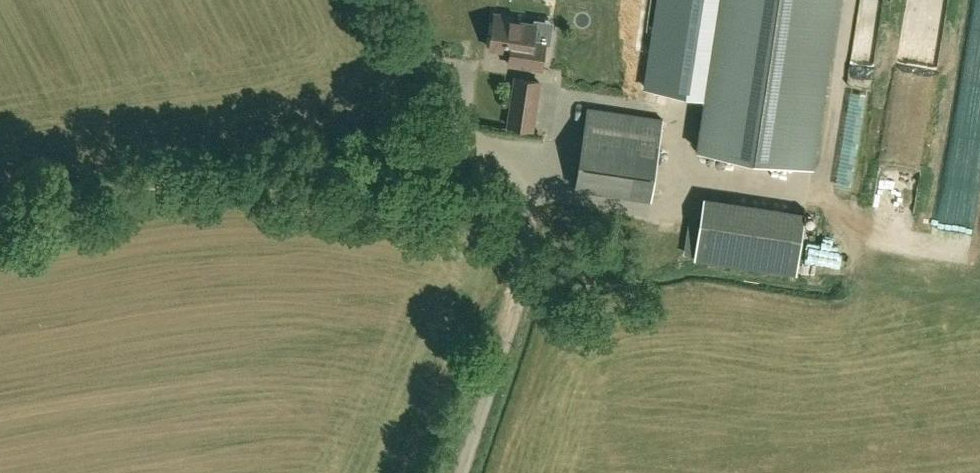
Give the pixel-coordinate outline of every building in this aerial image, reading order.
[(640,82),(652,84),(651,89),(707,97),(699,150),(811,167),(836,0),(662,0),(656,45),(645,43),(643,59),(572,48),(566,84),(638,94),(640,82)] [(509,64),(541,69),(545,42),(533,40),(536,24),(513,20),(513,17),(495,14),(490,48),(511,51),(509,64)] [(516,78),(510,112),(509,125),(532,129),(539,81),(516,78)] [(588,108),(576,187),(652,199),(664,120),(588,108)] [(704,197),(703,210),(695,258),(796,273),(805,213),(704,197)]
